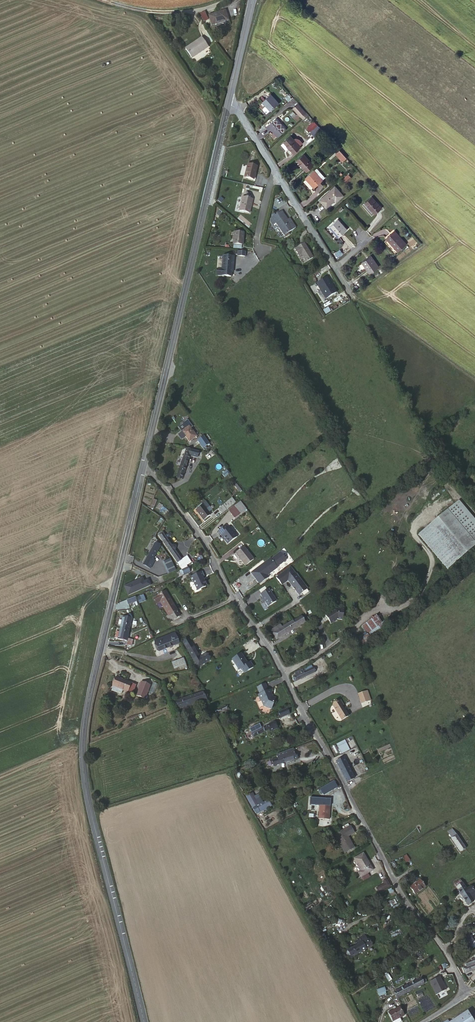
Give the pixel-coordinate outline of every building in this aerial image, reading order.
[(229,24),(225,11),(208,15),(212,29),(229,24)] [(199,15),(204,23),(209,20),(204,12),(199,15)] [(208,45),(201,36),(184,47),(191,57),(208,45)] [(268,104),(272,109),(280,102),(273,94),(265,100),(268,104)] [(309,114),(306,111),(305,112),(298,104),(293,108),(304,119),(309,114)] [(287,130),(276,118),(265,128),(267,131),(271,128),(279,137),(287,130)] [(316,136),(323,130),(318,125),(314,128),(311,131),(316,136)] [(301,147),(291,136),(285,142),(295,152),(301,147)] [(336,153),(342,159),(346,155),(340,149),(336,153)] [(314,165),(305,154),(299,160),(309,171),(314,165)] [(257,162),(248,160),(244,176),(254,178),(257,162)] [(315,170),(307,178),(316,189),(324,181),(318,174),(315,171),(315,170)] [(318,174),(324,181),(327,178),(321,172),(318,174)] [(350,181),(347,177),(342,182),(345,185),(350,181)] [(340,198),(333,190),(322,200),(329,208),(340,198)] [(366,200),(376,211),(383,205),(373,194),(366,200)] [(248,204),(251,205),(253,197),(242,195),(239,209),(247,211),(248,204)] [(275,222),(283,216),(280,212),(271,218),(275,222)] [(249,227),(252,224),(240,215),(238,218),(249,227)] [(286,220),(283,216),(275,222),(283,236),(295,228),(292,222),(289,225),(286,220)] [(350,227),(341,217),(332,225),(341,235),(350,227)] [(389,237),(400,249),(409,241),(397,229),(389,237)] [(231,244),(239,245),(240,240),(241,240),(242,233),(232,232),(230,244),(231,244)] [(307,261),(314,256),(305,241),(294,248),(299,256),(302,254),(307,261)] [(369,273),(379,266),(372,255),(362,262),(369,273)] [(228,274),(228,259),(218,259),(218,272),(213,272),(213,278),(228,278),(228,274)] [(326,299),(335,293),(326,278),(317,284),(326,299)] [(188,430),(182,435),(185,439),(186,438),(191,444),(201,436),(198,432),(195,434),(192,431),(194,429),(189,422),(184,425),(188,430)] [(205,438),(199,443),(204,450),(210,446),(205,438)] [(199,452),(186,449),(185,454),(191,456),(191,457),(198,459),(199,452)] [(191,456),(185,454),(176,477),(182,479),(191,457),(191,456)] [(235,503),(232,499),(218,508),(222,513),(235,503)] [(210,506),(205,500),(201,503),(203,505),(197,508),(195,510),(203,520),(210,514),(206,508),(210,506)] [(241,501),(234,506),(238,511),(244,506),(241,501)] [(446,568),(474,545),(474,523),(458,502),(417,534),(446,568)] [(224,526),(218,530),(225,538),(223,540),(227,544),(236,537),(229,528),(227,529),(224,526)] [(225,538),(218,530),(216,532),(223,540),(225,538)] [(183,560),(163,533),(159,535),(178,563),(183,560)] [(147,570),(160,547),(155,544),(142,567),(147,570)] [(253,560),(244,548),(236,554),(245,566),(253,560)] [(286,559),(281,551),(272,558),(271,557),(252,572),(260,582),(269,576),(268,574),(277,566),(286,559)] [(183,560),(178,563),(182,568),(190,563),(187,558),(183,560)] [(306,586),(295,571),(286,577),(297,592),(306,586)] [(204,577),(202,573),(191,577),(192,581),(193,582),(197,591),(207,587),(203,577),(204,577)] [(276,600),(268,588),(260,593),(262,596),(260,597),(263,602),(264,600),(268,605),(276,600)] [(169,615),(177,610),(166,590),(154,598),(157,603),(160,601),(169,615)] [(145,598),(151,596),(150,592),(136,597),(139,604),(146,602),(145,598)] [(344,609),(336,609),(326,615),(332,624),(336,621),(336,620),(338,619),(343,619),(344,609)] [(177,610),(169,615),(173,620),(180,615),(177,610)] [(122,622),(121,625),(131,628),(134,617),(124,614),(123,617),(120,616),(119,621),(122,622)] [(282,627),(280,624),(271,630),(276,640),(305,623),(301,617),(282,627)] [(131,628),(121,625),(117,636),(127,639),(126,643),(133,642),(135,637),(129,635),(131,628)] [(378,626),(367,634),(370,639),(382,631),(378,626)] [(179,643),(175,632),(156,639),(160,650),(179,643)] [(370,639),(367,634),(355,643),(359,648),(370,639)] [(189,639),(183,642),(198,667),(210,659),(206,653),(200,657),(189,639)] [(242,654),(237,658),(240,662),(236,664),(240,670),(243,669),(246,673),(254,667),(251,662),(248,664),(242,654)] [(183,657),(177,659),(179,666),(180,669),(187,667),(183,657)] [(315,672),(313,668),(307,670),(302,672),(302,670),(294,674),(295,675),(293,676),(295,682),(315,672)] [(130,679),(116,672),(111,682),(120,688),(122,683),(127,685),(130,679)] [(144,701),(151,686),(141,682),(134,697),(144,701)] [(268,691),(265,684),(257,688),(260,694),(258,695),(260,700),(261,700),(264,706),(271,709),(275,698),(273,697),(269,690),(268,691)] [(368,695),(364,686),(357,690),(361,698),(368,695)] [(206,700),(202,692),(173,701),(177,709),(185,707),(185,708),(206,700)] [(348,714),(341,704),(343,703),(340,698),(332,703),(342,718),(348,714)] [(126,717),(143,710),(140,705),(123,712),(126,717)] [(227,710),(225,705),(216,709),(218,714),(227,710)] [(287,707),(280,710),(282,716),(290,713),(287,707)] [(253,737),(269,730),(270,731),(276,729),(273,722),(251,732),(253,737)] [(341,755),(350,750),(345,740),(336,744),(341,755)] [(294,754),(292,748),(275,754),(278,761),(272,763),(274,768),(298,759),(296,753),(294,754)] [(343,757),(336,761),(347,782),(355,779),(343,757)] [(328,791),(326,788),(316,793),(318,796),(328,791)] [(253,808),(254,808),(257,806),(259,804),(253,793),(247,796),(253,808)] [(257,806),(254,808),(257,813),(268,807),(266,803),(258,807),(257,806)] [(326,810),(319,809),(316,809),(313,821),(324,823),(326,810)] [(346,831),(348,836),(354,833),(352,828),(351,828),(346,831)] [(352,844),(348,836),(346,831),(345,830),(337,835),(343,848),(352,844)] [(452,831),(449,833),(451,836),(450,837),(459,850),(465,847),(456,833),(454,834),(452,831)] [(407,853),(403,856),(407,862),(411,859),(407,853)] [(362,879),(368,875),(373,872),(364,857),(352,863),(360,875),(357,877),(359,881),(362,879)] [(390,887),(387,880),(383,881),(385,885),(375,891),(377,894),(390,887)] [(458,890),(465,886),(461,880),(454,885),(458,890)] [(425,889),(421,882),(411,889),(415,895),(425,889)] [(467,889),(465,886),(458,890),(468,904),(474,899),(467,889)] [(467,889),(474,899),(474,891),(471,886),(467,889)] [(356,941),(358,945),(346,951),(349,958),(372,945),(369,939),(368,939),(365,935),(360,937),(361,939),(359,940),(359,939),(356,941)] [(474,940),(470,935),(462,940),(467,946),(474,940)] [(459,969),(462,974),(474,969),(474,963),(468,965),(459,969)] [(440,977),(430,983),(436,996),(446,991),(440,977)] [(424,984),(421,978),(395,991),(398,997),(424,984)] [(392,1018),(393,1018),(400,1015),(403,1013),(400,1006),(397,1007),(395,1008),(389,1011),(392,1018)] [(466,1011),(449,1021),(474,1021),(466,1011)]
